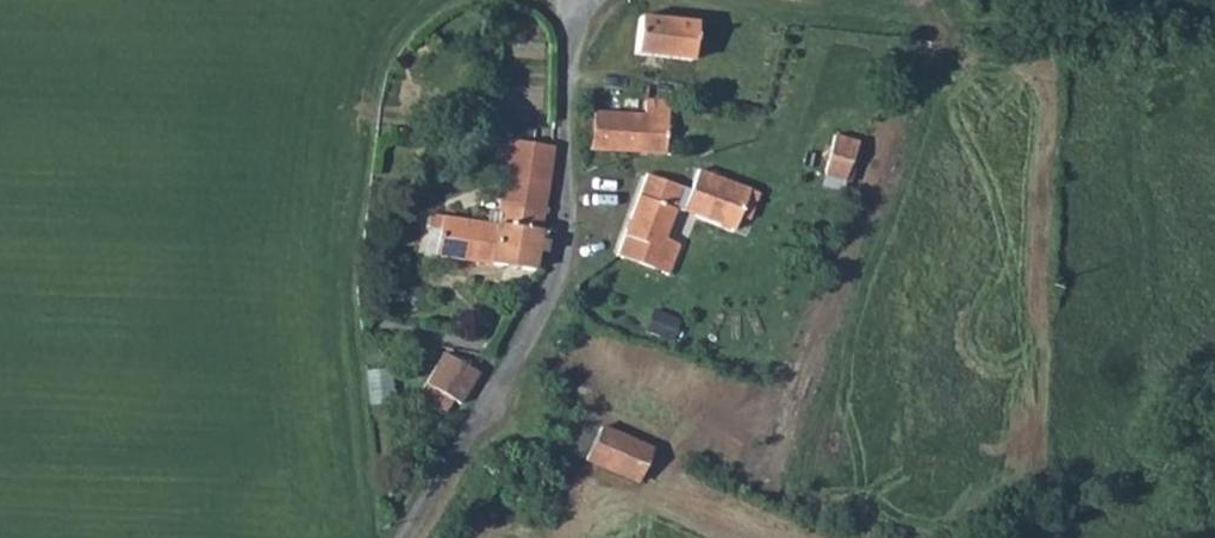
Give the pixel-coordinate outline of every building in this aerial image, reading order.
[(644,57),(693,60),(694,30),(646,27),(644,57)] [(605,152),(650,155),(652,118),(610,115),(608,127),(594,126),(592,142),(606,144),(605,152)] [(681,120),(652,118),(650,155),(681,159),(681,120)] [(863,139),(839,134),(829,174),(850,178),(863,139)] [(513,185),(558,190),(563,151),(518,147),(513,185)] [(700,202),(656,188),(632,271),(684,284),(692,256),(678,250),(687,220),(747,237),(759,195),(706,180),(700,202)] [(558,190),(513,185),(508,232),(552,238),(558,190)] [(454,265),(546,274),(552,238),(508,232),(441,225),(441,239),(456,241),(454,265)] [(684,324),(658,316),(652,336),(678,345),(684,324)] [(462,415),(468,418),(487,387),(453,368),(426,413),(453,429),(462,415)] [(677,449),(612,437),(608,468),(671,482),(677,449)]
